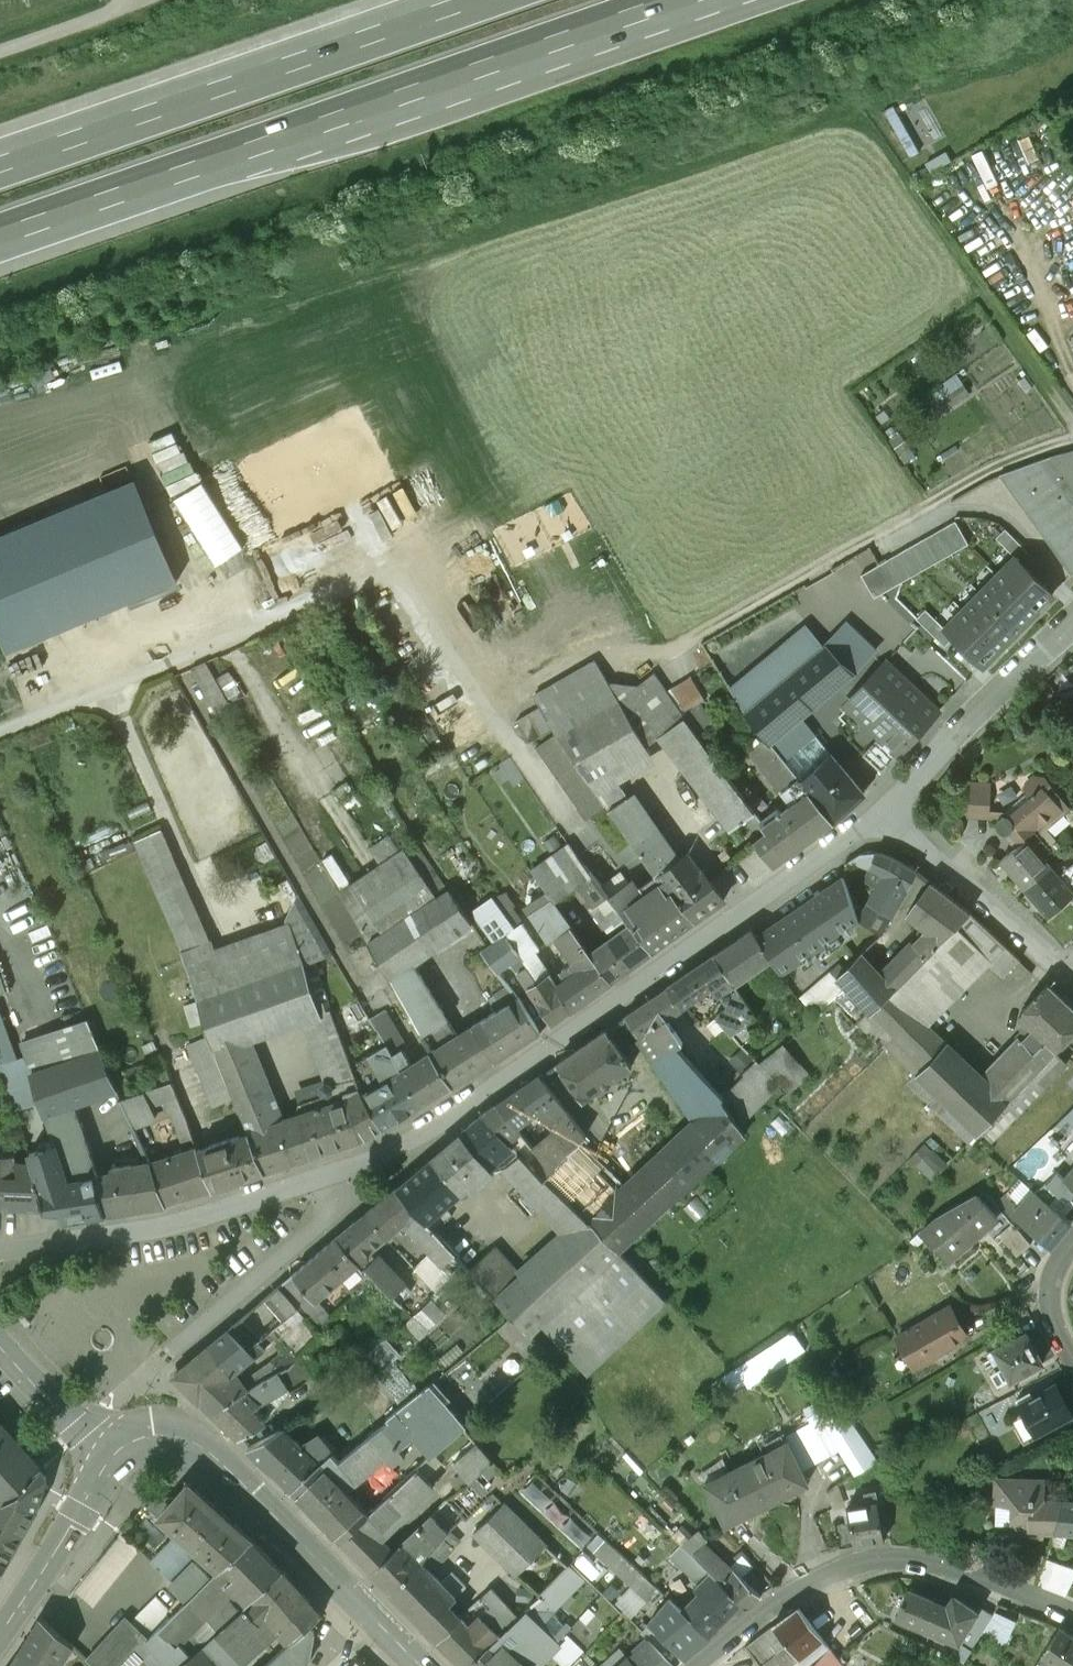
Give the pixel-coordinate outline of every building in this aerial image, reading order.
[(1050,458),(1072,489),(1072,452),(1050,458)] [(1050,458),(1001,475),(1072,575),(1072,574),(1072,489),(1050,458)] [(473,551),(527,524),(515,499),(490,512),(478,487),(449,501),(473,551)] [(955,520),(860,574),(875,599),(970,545),(955,520)] [(1034,557),(1005,529),(995,538),(1015,559),(1024,567),(1034,557)] [(100,537),(67,553),(76,570),(108,554),(100,537)] [(1015,559),(944,630),(954,639),(983,667),(1054,597),(1024,567),(1015,559)] [(944,630),(925,611),(916,619),(945,648),(954,639),(944,630)] [(850,628),(826,648),(853,674),(876,652),(850,628)] [(731,690),(746,713),(826,648),(806,629),(731,690)] [(826,648),(746,713),(769,739),(771,741),(793,724),(853,674),(826,648)] [(596,661),(534,696),(558,736),(620,700),(596,661)] [(939,712),(886,665),(847,708),(900,756),(939,712)] [(689,674),(666,691),(682,713),(703,697),(689,674)] [(756,813),(725,772),(686,719),(659,737),(732,827),(735,825),(736,826),(756,813)] [(814,752),(793,724),(771,741),(775,745),(776,744),(802,779),(828,757),(823,751),(821,753),(818,749),(814,752)] [(608,808),(595,790),(556,735),(537,749),(589,822),(608,808)] [(802,779),(776,744),(775,745),(771,741),(769,739),(753,753),(793,805),(811,791),(802,779)] [(863,793),(830,755),(828,757),(802,779),(811,791),(834,821),(864,796),(862,794),(863,793)] [(996,782),(966,778),(962,807),(992,811),(996,782)] [(1033,779),(1027,785),(1026,795),(1019,803),(1021,812),(1013,820),(1003,819),(997,824),(997,828),(1001,834),(1007,835),(1012,842),(1012,856),(1026,843),(1045,865),(1060,848),(1045,829),(1064,809),(1047,789),(1051,783),(1047,780),(1033,779)] [(793,805),(782,813),(780,811),(764,823),(766,825),(764,826),(770,833),(756,842),(774,865),(834,821),(811,791),(793,805)] [(669,854),(630,797),(610,810),(650,868),(669,854)] [(177,928),(200,999),(305,962),(299,937),(223,962),(163,827),(136,839),(177,928)] [(422,1034),(447,1020),(414,961),(462,928),(482,952),(488,946),(416,840),(339,892),(422,1034)] [(587,868),(570,843),(532,870),(549,894),(555,903),(556,902),(578,886),(595,908),(609,898),(587,868)] [(1012,856),(1001,865),(1023,891),(1049,869),(1045,865),(1026,843),(1012,856)] [(656,875),(662,884),(669,895),(672,892),(696,922),(726,901),(687,852),(656,875)] [(888,875),(882,888),(879,886),(860,919),(882,932),(915,873),(891,860),(879,854),(875,855),(871,866),(888,875)] [(1058,880),(1072,897),(1072,867),(1058,880)] [(1049,869),(1023,891),(1048,919),(1072,897),(1058,880),(1049,869)] [(845,877),(786,917),(811,952),(860,919),(845,877)] [(662,884),(644,897),(633,881),(609,898),(616,908),(631,927),(652,953),(696,922),(672,892),(669,895),(662,884)] [(969,914),(929,884),(912,905),(905,915),(927,932),(941,942),(969,914)] [(592,954),(571,928),(573,927),(556,902),(555,903),(549,894),(528,908),(550,939),(555,936),(574,963),(564,969),(570,978),(584,1001),(612,981),(592,954)] [(514,927),(494,896),(474,910),(495,941),(488,946),(482,952),(496,971),(510,961),(519,953),(506,933),(514,927)] [(925,1025),(988,965),(976,954),(992,935),(969,914),(941,942),(892,991),(925,1025)] [(811,952),(786,917),(768,930),(792,965),(811,952)] [(631,927),(592,954),(612,981),(652,953),(631,927)] [(780,974),(792,965),(768,930),(756,938),(770,960),(780,974)] [(751,932),(715,956),(735,984),(770,960),(756,938),(751,932)] [(883,975),(870,962),(877,955),(872,949),(875,946),(872,943),(837,978),(846,987),(870,1012),(892,991),(941,942),(927,932),(917,945),(914,942),(883,975)] [(1015,955),(992,935),(976,954),(988,965),(997,973),(1015,955)] [(368,1012),(333,952),(313,959),(339,1028),(368,1012)] [(557,986),(548,973),(537,981),(519,953),(510,961),(552,1024),(571,1010),(557,986)] [(757,1015),(715,956),(667,989),(681,1009),(715,985),(730,1007),(718,1016),(733,1033),(757,1015)] [(305,962),(200,999),(211,1035),(213,1042),(235,1097),(249,1131),(279,1121),(244,1035),(309,1012),(313,1022),(323,1018),(305,962)] [(837,978),(830,971),(802,997),(816,1014),(831,1002),(846,987),(837,978)] [(571,1010),(584,1001),(570,978),(557,986),(571,1010)] [(505,1005),(472,1026),(476,1032),(494,1060),(541,1032),(518,996),(508,984),(495,992),(500,1001),(501,1000),(505,1005)] [(1047,985),(1018,1015),(1026,1023),(1015,1036),(1019,1040),(1019,1039),(1032,1052),(1043,1040),(1055,1051),(1066,1040),(1072,1033),(1072,1008),(1047,985)] [(668,1017),(681,1009),(667,989),(653,999),(668,1017)] [(1019,1040),(981,1079),(944,1045),(925,1025),(892,991),(870,1012),(923,1066),(916,1074),(977,1133),(1055,1051),(1043,1040),(1032,1052),(1019,1039),(1019,1040)] [(668,1017),(653,999),(626,1017),(635,1030),(634,1031),(639,1036),(640,1036),(652,1053),(678,1034),(668,1017)] [(0,1065),(20,1058),(0,1002),(0,1064),(0,1065)] [(401,1070),(379,1027),(369,1011),(368,1012),(339,1028),(361,1087),(363,1092),(399,1071),(401,1070)] [(460,1042),(447,1020),(422,1034),(434,1055),(455,1087),(494,1060),(476,1032),(460,1042)] [(607,1030),(558,1063),(582,1098),(632,1064),(607,1030)] [(704,1073),(678,1047),(684,1044),(678,1034),(652,1053),(694,1112),(689,1118),(692,1121),(643,1168),(638,1163),(633,1169),(637,1173),(616,1193),(576,1144),(573,1146),(553,1164),(545,1171),(586,1216),(618,1250),(746,1133),(742,1127),(723,1097),(725,1097),(724,1094),(704,1073)] [(211,1035),(189,1043),(212,1106),(235,1097),(213,1042),(211,1035)] [(90,1153),(74,1103),(90,1098),(94,1105),(104,1102),(119,1137),(137,1130),(103,1049),(41,1070),(59,1126),(52,1128),(62,1159),(90,1153)] [(434,1055),(401,1075),(420,1106),(455,1087),(434,1055)] [(20,1058),(0,1065),(26,1140),(41,1134),(30,1103),(42,1099),(27,1056),(20,1058)] [(735,1082),(716,1063),(704,1073),(724,1094),(735,1082)] [(399,1071),(363,1092),(383,1128),(420,1106),(401,1075),(399,1071)] [(541,1075),(498,1104),(518,1125),(539,1109),(557,1095),(541,1075)] [(173,1080),(143,1090),(154,1117),(175,1108),(176,1111),(178,1110),(180,1114),(186,1111),(185,1108),(183,1108),(173,1080)] [(383,1128),(363,1092),(361,1087),(347,1093),(348,1097),(361,1140),(383,1128)] [(557,1095),(539,1109),(549,1121),(566,1107),(557,1095)] [(279,1121),(249,1131),(250,1134),(265,1171),(361,1140),(348,1097),(279,1121)] [(518,1125),(498,1104),(484,1114),(507,1139),(521,1128),(518,1125)] [(1067,1105),(1057,1121),(1072,1132),(1072,1109),(1067,1105)] [(507,1139),(484,1114),(461,1133),(485,1160),(507,1139)] [(556,1126),(537,1146),(553,1164),(573,1146),(556,1126)] [(485,1160),(461,1133),(398,1186),(419,1209),(428,1219),(489,1165),(485,1160)] [(250,1134),(212,1144),(225,1184),(265,1171),(250,1134)] [(928,1176),(944,1160),(922,1140),(907,1156),(928,1176)] [(20,1176),(18,1166),(19,1166),(16,1153),(9,1153),(5,1141),(0,1141),(0,1176),(20,1176)] [(198,1147),(151,1163),(167,1202),(212,1188),(198,1147)] [(544,1170),(522,1148),(506,1164),(569,1232),(586,1216),(545,1171),(544,1170)] [(90,1153),(62,1159),(69,1181),(97,1174),(90,1153)] [(19,1166),(18,1166),(20,1176),(0,1176),(0,1205),(45,1206),(33,1162),(19,1166)] [(151,1163),(112,1167),(112,1171),(97,1174),(107,1212),(167,1202),(151,1163)] [(1058,1171),(1037,1190),(1050,1202),(1070,1182),(1066,1176),(1066,1175),(1058,1171)] [(69,1181),(59,1184),(63,1218),(107,1212),(97,1174),(69,1181)] [(419,1209),(398,1186),(354,1222),(365,1234),(378,1221),(388,1234),(406,1219),(419,1209)] [(1050,1202),(1037,1190),(1020,1204),(1015,1209),(1026,1219),(1036,1228),(1034,1231),(1051,1248),(1072,1222),(1050,1202)] [(1020,1204),(1009,1191),(996,1202),(1006,1213),(1008,1215),(1013,1222),(1017,1226),(1026,1219),(1015,1209),(1020,1204)] [(977,1194),(943,1214),(922,1231),(950,1259),(998,1217),(977,1194)] [(428,1219),(419,1209),(406,1219),(433,1248),(416,1263),(434,1282),(460,1254),(428,1219)] [(524,1274),(499,1297),(531,1331),(543,1321),(618,1250),(586,1216),(569,1232),(524,1274)] [(365,1234),(354,1222),(337,1237),(363,1265),(367,1263),(379,1275),(402,1299),(412,1288),(373,1247),(374,1246),(366,1234),(365,1234)] [(1017,1226),(1013,1222),(1000,1233),(1017,1255),(1030,1243),(1017,1226)] [(337,1237),(294,1273),(318,1297),(349,1271),(365,1287),(379,1275),(367,1263),(363,1265),(337,1237)] [(524,1274),(496,1244),(471,1267),(499,1297),(524,1274)] [(618,1250),(543,1321),(587,1369),(664,1298),(618,1250)] [(324,1332),(281,1284),(231,1326),(251,1347),(263,1337),(265,1340),(271,1335),(268,1333),(275,1327),(294,1348),(286,1355),(280,1363),(284,1367),(292,1364),(324,1332)] [(420,1330),(438,1313),(425,1299),(407,1316),(420,1330)] [(901,1337),(918,1366),(969,1336),(951,1307),(901,1337)] [(231,1326),(175,1373),(210,1407),(217,1403),(248,1387),(236,1369),(256,1352),(251,1347),(231,1326)] [(1014,1328),(992,1339),(996,1348),(1019,1337),(1014,1328)] [(1004,1362),(1013,1381),(1045,1365),(1029,1333),(998,1349),(1004,1362)] [(991,1352),(997,1365),(1004,1362),(998,1349),(991,1352)] [(248,1387),(217,1403),(210,1407),(240,1436),(266,1421),(267,1419),(254,1405),(290,1385),(280,1369),(248,1387)] [(465,1423),(431,1384),(423,1390),(394,1412),(410,1427),(416,1435),(425,1440),(435,1451),(465,1423)] [(1072,1416),(1059,1387),(1023,1405),(1037,1434),(1072,1416)] [(877,1457),(852,1421),(843,1410),(828,1418),(843,1447),(854,1469),(877,1457)] [(375,1430),(340,1461),(330,1448),(320,1459),(294,1487),(342,1537),(370,1511),(358,1497),(365,1491),(354,1479),(384,1452),(391,1460),(402,1451),(394,1443),(410,1427),(394,1412),(388,1416),(391,1421),(375,1430)] [(822,1416),(784,1436),(787,1442),(800,1468),(843,1447),(828,1418),(824,1420),(822,1416)] [(356,1429),(328,1445),(330,1448),(340,1461),(375,1430),(371,1422),(358,1429),(356,1429)] [(985,1424),(971,1431),(978,1444),(992,1437),(985,1424)] [(8,1499),(15,1495),(40,1468),(2,1426),(0,1428),(0,1504),(8,1499)] [(262,1458),(294,1487),(320,1459),(285,1426),(251,1446),(262,1458)] [(479,1439),(455,1459),(471,1478),(496,1459),(479,1439)] [(787,1442),(748,1461),(769,1502),(793,1490),(795,1492),(807,1486),(806,1483),(808,1482),(800,1468),(787,1442)] [(748,1461),(704,1484),(725,1525),(769,1502),(748,1461)] [(8,1499),(2,1511),(26,1525),(48,1477),(40,1468),(15,1495),(8,1499)] [(532,1472),(520,1486),(641,1596),(651,1586),(550,1495),(553,1492),(532,1472)] [(370,1511),(342,1537),(372,1569),(394,1548),(382,1534),(405,1513),(397,1504),(414,1488),(410,1484),(414,1481),(409,1475),(370,1511)] [(1045,1482),(998,1481),(996,1482),(996,1507),(1011,1508),(1010,1533),(1052,1535),(1061,1502),(1044,1501),(1045,1482)] [(176,1500),(161,1517),(180,1534),(197,1549),(202,1554),(203,1554),(219,1570),(253,1539),(189,1484),(176,1500)] [(867,1503),(847,1507),(850,1521),(854,1546),(885,1540),(875,1490),(865,1492),(867,1503)] [(165,1497),(155,1499),(146,1504),(161,1517),(176,1500),(165,1497)] [(522,1576),(510,1587),(506,1582),(498,1590),(503,1596),(522,1615),(544,1594),(542,1592),(572,1564),(506,1501),(475,1530),(522,1576)] [(1061,1502),(1052,1535),(1072,1536),(1072,1503),(1061,1502)] [(6,1564),(26,1525),(2,1511),(0,1514),(0,1576),(6,1564)] [(394,1548),(372,1569),(392,1590),(449,1532),(430,1512),(394,1548)] [(850,1521),(835,1524),(839,1548),(854,1546),(850,1521)] [(732,1563),(698,1527),(682,1542),(722,1582),(733,1570),(728,1566),(732,1563)] [(449,1532),(392,1590),(439,1639),(462,1615),(451,1603),(468,1585),(453,1570),(442,1580),(431,1569),(461,1539),(451,1530),(449,1532)] [(180,1534),(153,1561),(160,1567),(159,1569),(160,1570),(162,1569),(175,1582),(176,1583),(193,1565),(203,1554),(202,1554),(197,1549),(180,1534)] [(141,1550),(122,1535),(76,1592),(95,1608),(141,1550)] [(253,1539),(219,1570),(203,1554),(193,1565),(220,1591),(221,1590),(228,1583),(236,1592),(238,1593),(239,1592),(274,1560),(253,1539)] [(744,1551),(733,1561),(741,1570),(747,1564),(750,1568),(755,1563),(744,1551)] [(283,1570),(274,1560),(239,1592),(249,1602),(283,1570)] [(1044,1560),(1036,1585),(1063,1595),(1072,1576),(1072,1571),(1044,1560)] [(150,1638),(128,1617),(90,1660),(97,1665),(177,1665),(196,1650),(239,1611),(221,1590),(220,1591),(193,1565),(176,1583),(175,1582),(172,1585),(188,1602),(150,1638)] [(522,1615),(510,1627),(519,1638),(554,1605),(585,1576),(573,1565),(544,1594),(522,1615)] [(283,1570),(249,1602),(239,1611),(196,1650),(211,1665),(240,1665),(282,1628),(310,1601),(283,1570)] [(762,1595),(733,1570),(722,1582),(721,1582),(748,1606),(762,1595)] [(739,1613),(703,1582),(696,1589),(699,1593),(682,1610),(688,1616),(690,1616),(712,1635),(739,1613)] [(978,1611),(954,1597),(947,1607),(907,1590),(896,1616),(959,1642),(978,1611)] [(157,1596),(133,1620),(150,1637),(174,1614),(157,1596)] [(462,1615),(439,1639),(467,1665),(509,1628),(510,1627),(522,1615),(503,1596),(471,1624),(462,1615)] [(856,1639),(821,1597),(799,1607),(822,1637),(823,1636),(831,1647),(837,1655),(856,1639)] [(321,1614),(310,1601),(282,1628),(292,1640),(321,1614)] [(510,1646),(531,1665),(536,1665),(556,1642),(566,1633),(572,1626),(554,1605),(519,1638),(510,1646)] [(822,1637),(799,1607),(774,1624),(789,1643),(799,1655),(822,1637)] [(978,1611),(959,1642),(971,1649),(993,1615),(981,1607),(978,1611)] [(712,1635),(690,1616),(688,1616),(682,1610),(680,1608),(659,1630),(687,1656),(712,1635)] [(321,1614),(292,1640),(265,1665),(307,1665),(310,1664),(317,1633),(313,1628),(324,1617),(321,1614)] [(42,1617),(25,1644),(57,1665),(60,1665),(73,1645),(42,1617)] [(774,1624),(752,1641),(768,1660),(789,1643),(774,1624)] [(1037,1661),(1043,1665),(1072,1665),(1072,1635),(1060,1627),(1037,1661)] [(566,1633),(556,1642),(566,1651),(561,1657),(570,1665),(571,1665),(575,1662),(576,1663),(585,1653),(566,1633)] [(510,1646),(504,1640),(480,1665),(531,1665),(510,1646)] [(632,1658),(630,1656),(621,1665),(675,1665),(677,1665),(651,1640),(632,1658)] [(25,1644),(21,1650),(44,1665),(57,1665),(25,1644)] [(813,1665),(843,1665),(844,1664),(837,1655),(831,1647),(825,1651),(813,1665)] [(21,1650),(11,1665),(44,1665),(21,1650)] [(196,1650),(177,1665),(211,1665),(196,1650)]
